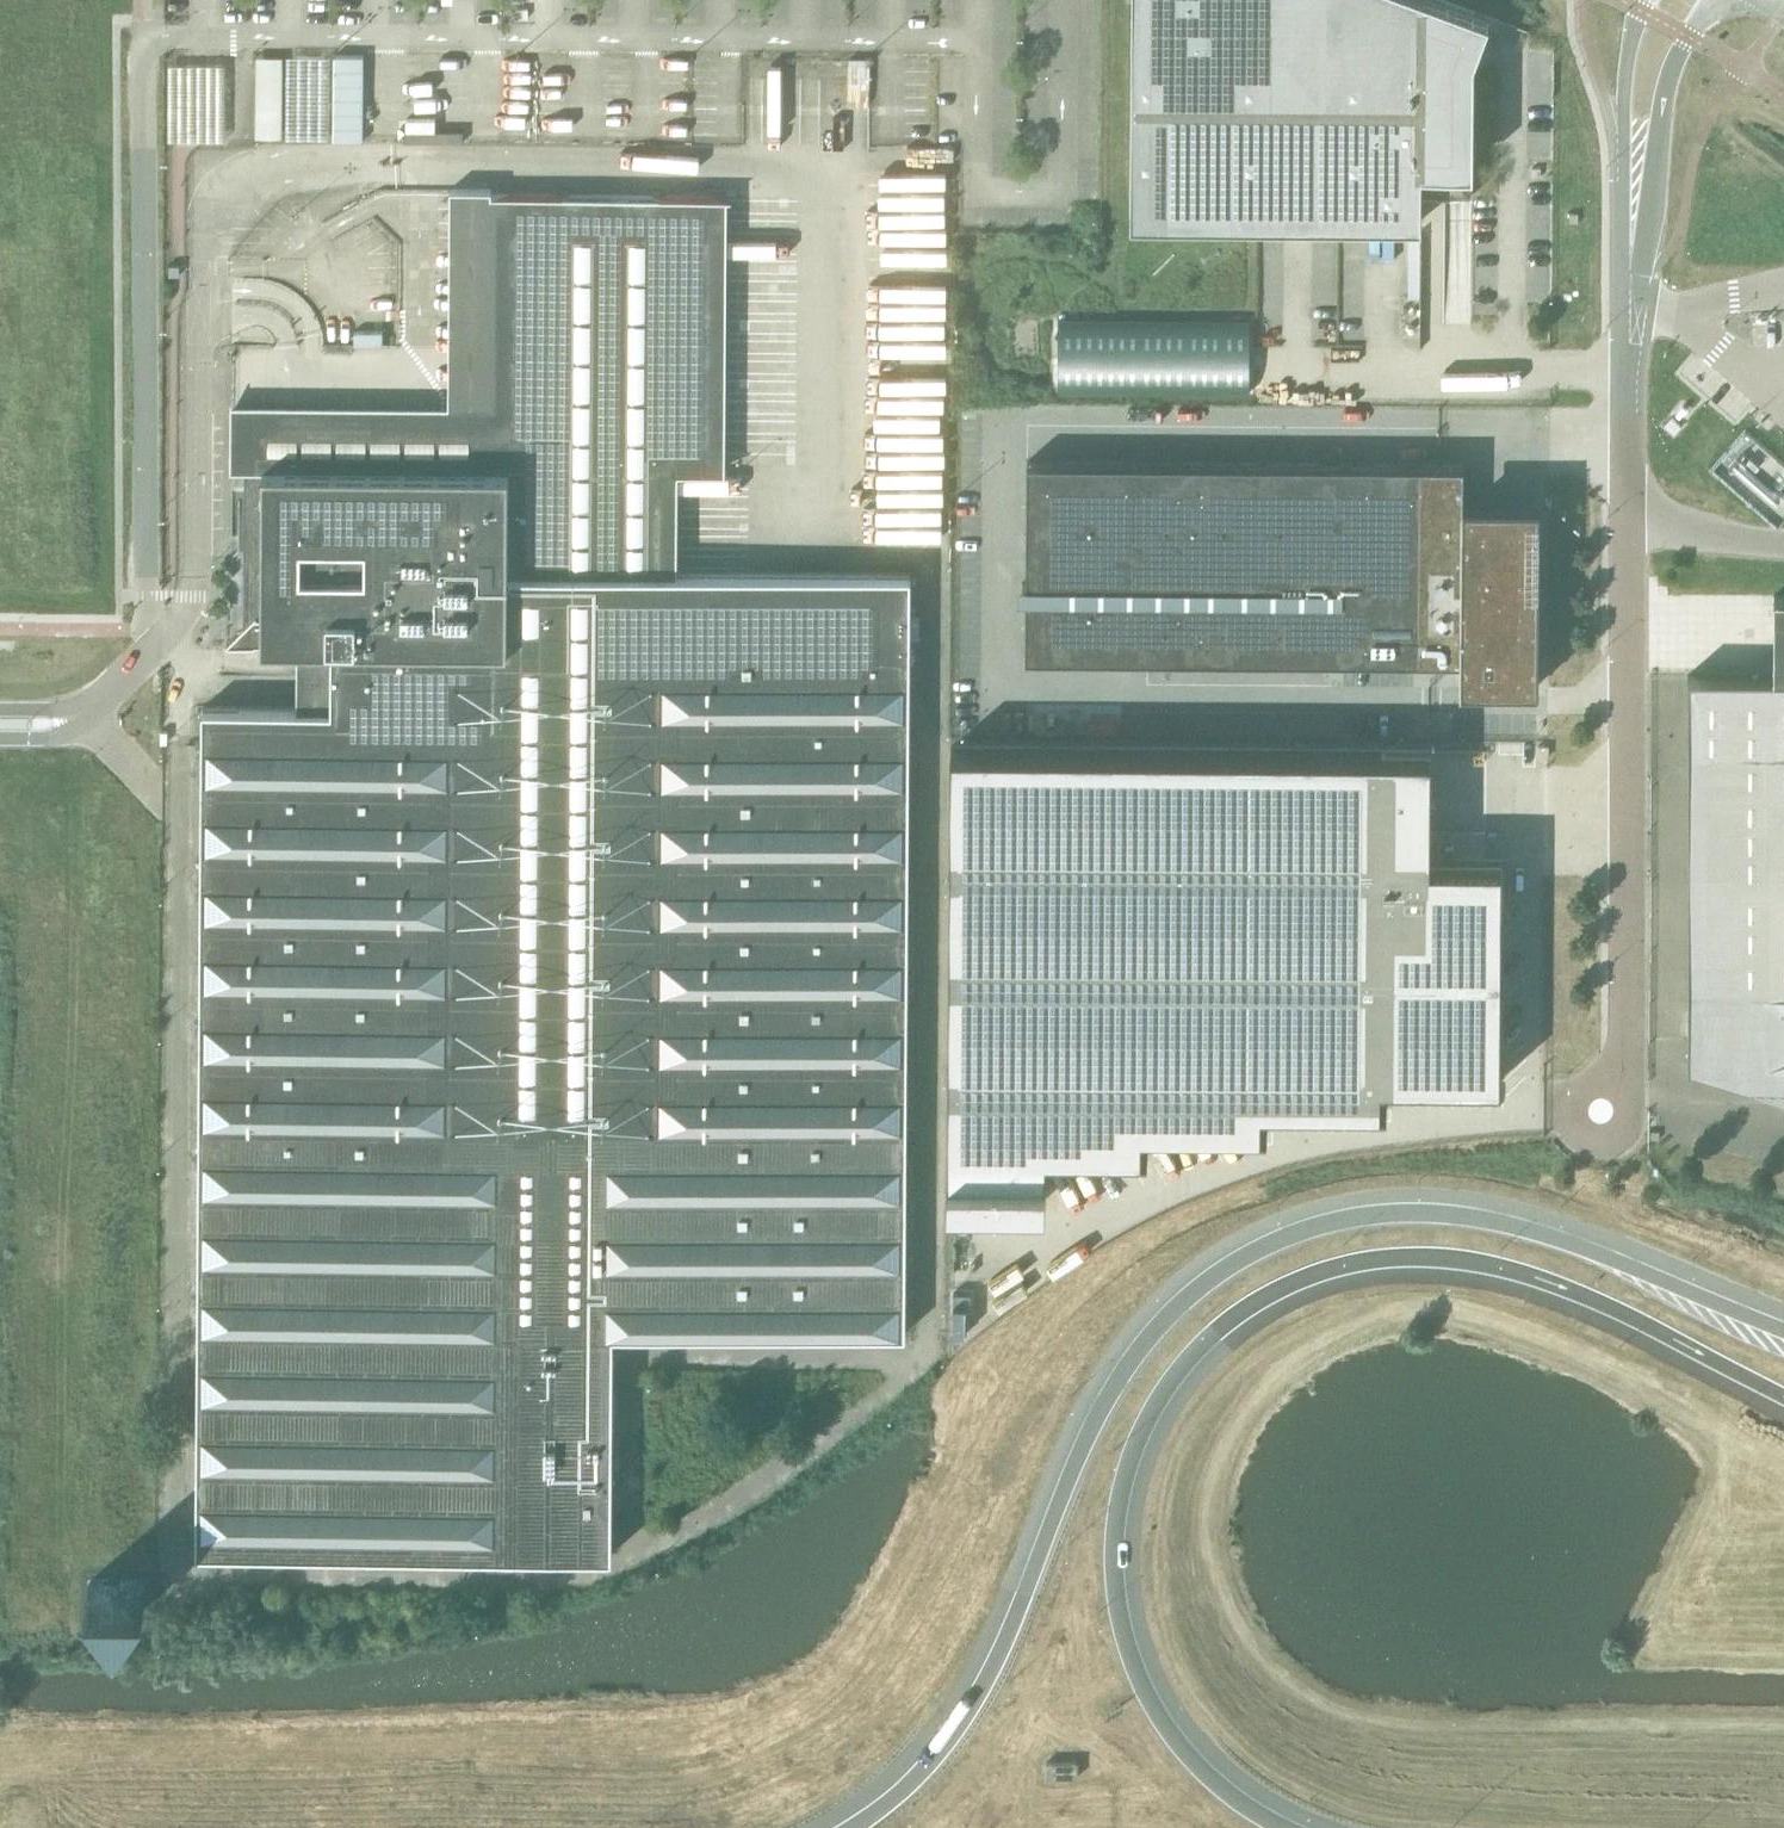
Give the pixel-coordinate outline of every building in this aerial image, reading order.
[(1473,10),(1447,0),(1133,0),(1131,217),(1252,218),(1421,219),(1421,192),(1423,192),(1423,185),(1470,184),(1472,185),(1473,57),(1489,15),(1473,10)] [(366,51),(336,51),(335,135),(364,135),(366,51)] [(258,132),(283,133),(285,53),(260,52),(258,132)] [(907,1160),(911,574),(660,572),(661,471),(708,471),(710,195),(512,194),(511,466),(263,465),(263,554),(256,561),(263,568),(262,613),(257,613),(257,612),(256,611),(228,639),(227,642),(256,642),(257,641),(262,641),(262,642),(332,643),(332,674),(314,674),(313,707),(203,706),(197,1550),(197,1552),(612,1554),(613,1331),(783,1332),(905,1333),(907,1160)] [(180,274),(180,263),(169,263),(169,274),(180,274)] [(1054,313),(1053,384),(1244,385),(1244,314),(1054,313)] [(1778,524),(1783,517),(1783,458),(1749,427),(1714,465),(1778,524)] [(1538,684),(1539,557),(1536,557),(1536,534),(1536,513),(1511,512),(1487,512),(1476,512),(1465,512),(1465,510),(1463,509),(1463,507),(1463,499),(1463,465),(1450,465),(1440,465),(1417,464),(1394,464),(1394,462),(1391,462),(1391,463),(1350,462),(1350,464),(1341,464),(1341,462),(1322,462),(1319,462),(1319,464),(1291,464),(1263,463),(1234,463),(1205,463),(1177,463),(1146,463),(1123,462),(1100,462),(1078,462),(1058,462),(1058,460),(1055,460),(1043,460),(1029,460),(1029,486),(1028,508),(1028,535),(1028,559),(1028,580),(1026,580),(1026,581),(1026,582),(1026,594),(1026,597),(1028,597),(1028,608),(1028,619),(1028,632),(1028,643),(1028,656),(1041,656),(1053,656),(1056,656),(1056,654),(1079,654),(1102,654),(1125,654),(1150,655),(1178,655),(1207,655),(1236,655),(1264,655),(1293,656),(1318,656),(1318,658),(1321,658),(1321,657),(1342,658),(1345,658),(1355,658),(1367,658),(1370,658),(1379,658),(1391,658),(1391,659),(1393,659),(1393,656),(1416,657),(1416,659),(1439,659),(1461,659),(1461,684),(1538,684)] [(1773,594),(1773,600),(1778,600),(1778,624),(1778,645),(1777,669),(1773,669),(1773,671),(1773,674),(1783,674),(1783,594),(1773,594)] [(1773,674),(1688,674),(1688,749),(1688,1064),(1783,1064),(1783,674),(1773,674)] [(1430,860),(1430,835),(1430,832),(1382,832),(1383,751),(1383,749),(1301,749),(951,746),(947,1173),(948,1174),(948,1195),(953,1195),(953,1196),(953,1197),(1041,1198),(1041,1197),(1041,1196),(1046,1196),(1046,1174),(1046,1150),(1111,1150),(1141,1151),(1141,1148),(1141,1125),(1261,1127),(1261,1125),(1261,1102),(1380,1104),(1380,1102),(1380,1079),(1500,1080),(1501,914),(1502,914),(1502,910),(1502,859),(1495,859),(1495,860),(1430,860)]
